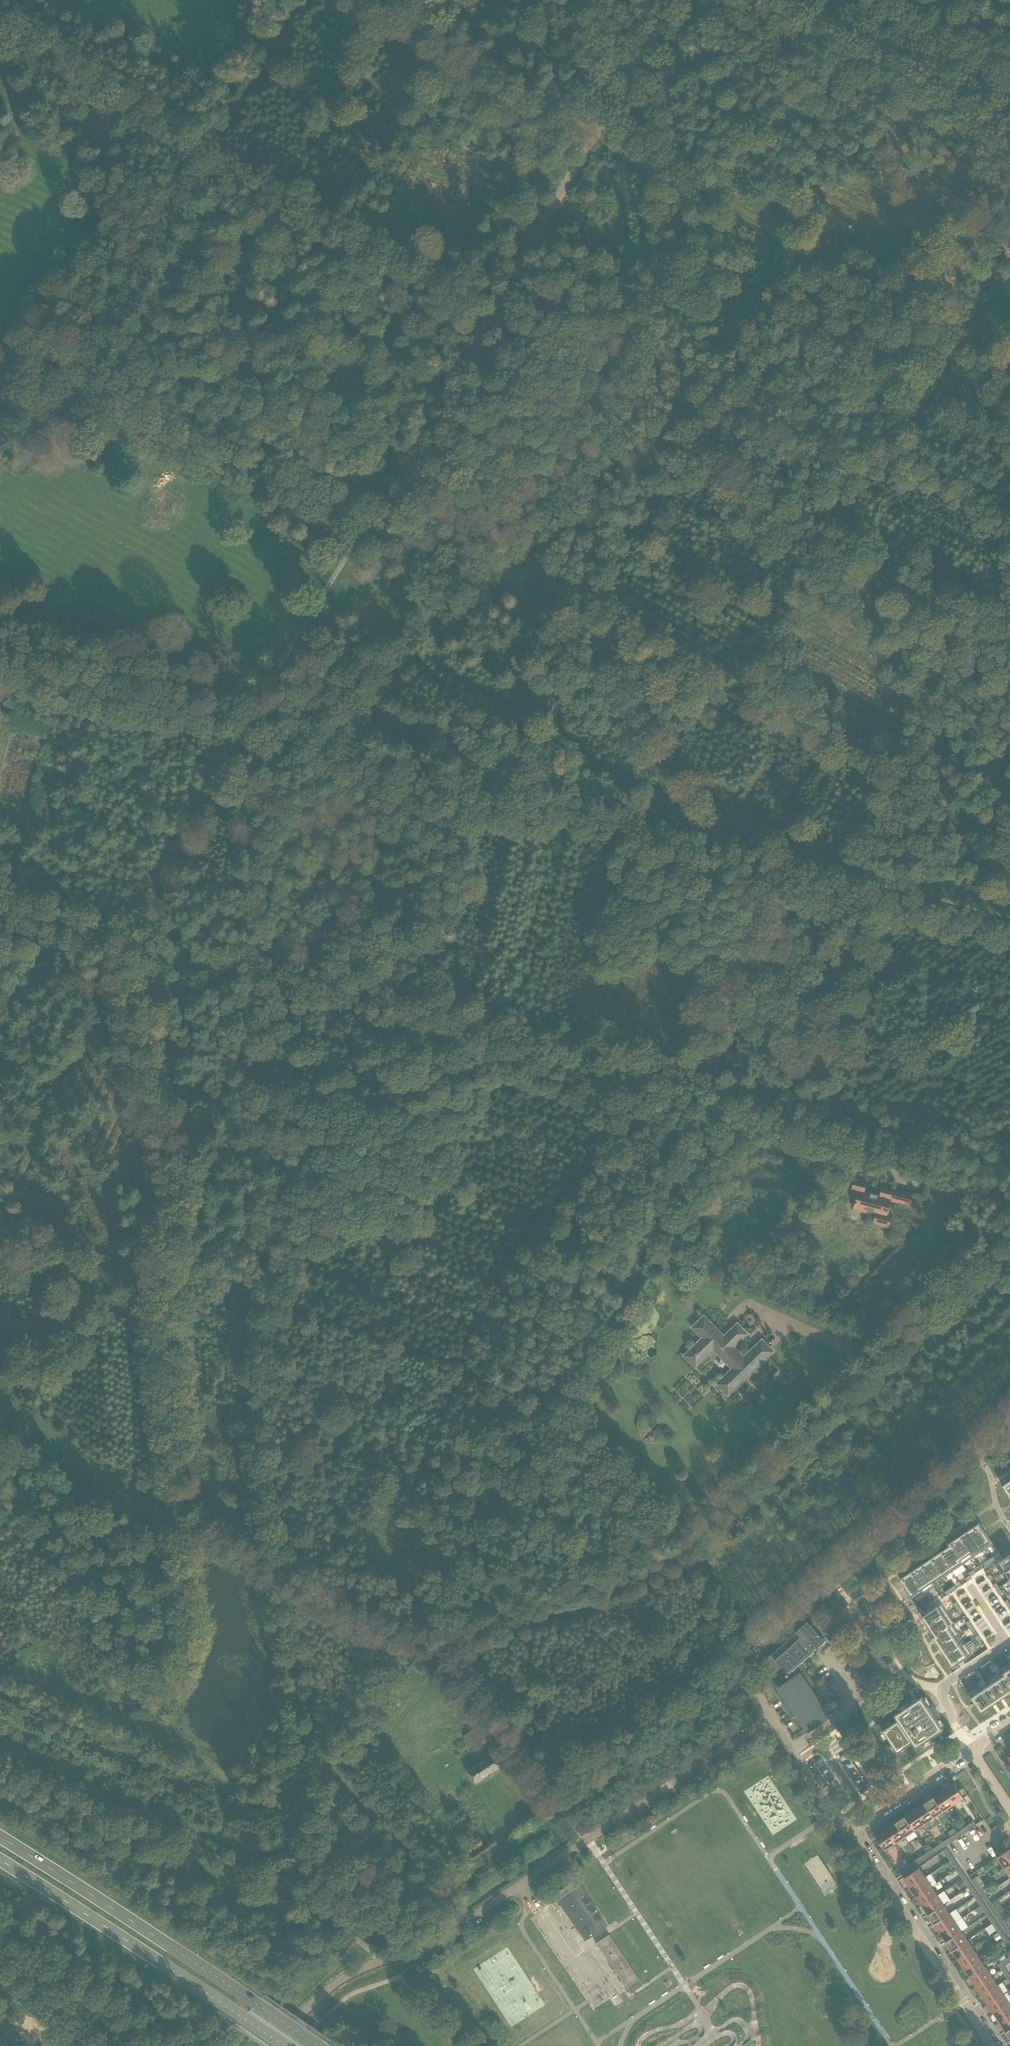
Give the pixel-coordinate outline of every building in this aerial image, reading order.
[(777,1135),(774,1143),(787,1147),(789,1140),(777,1135)] [(881,1215),(878,1225),(889,1228),(892,1215),(887,1214),(890,1201),(909,1206),(913,1193),(883,1186),(881,1195),(877,1194),(877,1196),(872,1195),(872,1193),(864,1191),(867,1181),(855,1178),(852,1191),(858,1192),(854,1209),(875,1214),(881,1215)] [(872,1223),(878,1225),(881,1215),(875,1214),(872,1223)] [(718,1384),(728,1394),(773,1352),(762,1341),(744,1358),(733,1347),(740,1340),(731,1331),(724,1338),(722,1335),(723,1334),(718,1330),(717,1331),(704,1317),(700,1321),(703,1325),(697,1331),(704,1338),(692,1350),(696,1354),(695,1354),(698,1357),(698,1356),(702,1360),(714,1349),(723,1358),(722,1359),(726,1363),(727,1362),(733,1369),(718,1384)] [(979,1523),(969,1530),(983,1551),(993,1544),(979,1523)] [(969,1530),(958,1537),(973,1558),(983,1551),(969,1530)] [(958,1537),(948,1544),(949,1546),(950,1545),(963,1565),(973,1558),(958,1537)] [(949,1546),(940,1552),(953,1571),(963,1565),(950,1545),(949,1546)] [(940,1552),(930,1559),(941,1576),(942,1578),(953,1571),(940,1552)] [(995,1565),(1001,1574),(1005,1572),(1005,1571),(1009,1568),(1009,1555),(1003,1560),(995,1565)] [(930,1559),(920,1565),(931,1583),(932,1582),(941,1576),(930,1559)] [(920,1565),(910,1572),(923,1591),(922,1592),(924,1594),(935,1586),(932,1582),(931,1583),(920,1565)] [(910,1572),(899,1579),(912,1598),(922,1592),(923,1591),(910,1572)] [(941,1604),(922,1617),(929,1627),(948,1614),(941,1604)] [(948,1614),(929,1627),(935,1636),(952,1625),(953,1625),(955,1624),(948,1614)] [(808,1621),(762,1662),(763,1663),(768,1669),(762,1674),(763,1674),(766,1672),(771,1678),(772,1678),(769,1680),(794,1717),(797,1714),(808,1731),(828,1718),(817,1701),(820,1699),(823,1697),(800,1663),(816,1648),(817,1649),(826,1641),(808,1621)] [(935,1636),(933,1637),(939,1647),(957,1636),(959,1635),(953,1625),(952,1625),(935,1636)] [(957,1636),(939,1647),(946,1657),(963,1645),(957,1636)] [(963,1645),(946,1657),(952,1667),(972,1654),(965,1644),(963,1645)] [(1000,1669),(1002,1671),(1009,1683),(1009,1665),(1009,1663),(1000,1669)] [(994,1676),(1007,1695),(1009,1693),(1009,1683),(1002,1671),(994,1676)] [(994,1676),(986,1682),(987,1684),(987,1683),(999,1701),(1007,1695),(994,1676)] [(980,1688),(979,1689),(991,1706),(999,1701),(987,1683),(987,1684),(980,1688)] [(979,1686),(968,1693),(981,1713),(991,1706),(979,1689),(980,1688),(979,1686)] [(898,1720),(883,1730),(897,1753),(913,1742),(916,1747),(943,1729),(938,1721),(931,1711),(922,1697),(894,1715),(898,1720)] [(473,1730),(464,1736),(474,1751),(483,1745),(473,1730)] [(467,1771),(475,1783),(499,1767),(491,1755),(467,1771)] [(953,1805),(968,1795),(963,1788),(959,1791),(954,1783),(944,1790),(953,1805)] [(335,1789),(326,1797),(335,1806),(343,1798),(335,1789)] [(943,1812),(953,1805),(944,1790),(934,1797),(943,1812)] [(934,1818),(943,1812),(934,1797),(925,1803),(934,1818)] [(924,1824),(934,1818),(925,1803),(915,1809),(924,1824)] [(914,1831),(924,1824),(915,1809),(905,1816),(914,1831)] [(905,1837),(914,1831),(905,1816),(896,1822),(905,1837)] [(895,1843),(905,1837),(896,1822),(886,1829),(895,1843)] [(886,1829),(875,1836),(885,1850),(895,1843),(886,1829)] [(953,1840),(961,1835),(959,1832),(951,1837),(953,1840)] [(944,1846),(952,1841),(950,1838),(942,1843),(944,1846)] [(934,1853),(942,1848),(940,1845),(932,1850),(934,1853)] [(997,1857),(1004,1868),(1009,1864),(1009,1849),(997,1857)] [(924,1859),(932,1854),(930,1851),(922,1856),(924,1859)] [(913,1862),(915,1865),(923,1860),(921,1857),(913,1862)] [(955,1867),(958,1865),(953,1857),(950,1859),(955,1867)] [(905,1872),(913,1867),(911,1864),(903,1869),(905,1872)] [(961,1876),(964,1874),(959,1866),(955,1868),(961,1876)] [(910,1888),(926,1877),(919,1868),(904,1878),(910,1888)] [(967,1885),(970,1883),(965,1875),(962,1877),(967,1885)] [(916,1897),(932,1886),(926,1877),(910,1888),(916,1897)] [(972,1880),(977,1887),(980,1885),(975,1878),(972,1880)] [(553,1894),(557,1899),(584,1941),(607,1925),(576,1879),(553,1894)] [(961,1880),(956,1883),(960,1888),(965,1885),(961,1880)] [(973,1894),(976,1892),(971,1884),(968,1886),(973,1894)] [(922,1906),(938,1895),(932,1886),(916,1897),(922,1906)] [(983,1897),(986,1895),(981,1888),(978,1890),(983,1897)] [(944,1890),(938,1893),(946,1908),(952,1905),(944,1890)] [(979,1903),(982,1901),(977,1893),(974,1895),(979,1903)] [(938,1895),(922,1906),(928,1915),(944,1904),(938,1895)] [(989,1906),(992,1904),(987,1897),(984,1899),(989,1906)] [(985,1912),(988,1910),(983,1902),(980,1904),(985,1912)] [(944,1904),(928,1915),(934,1924),(950,1913),(944,1904)] [(991,1921),(994,1918),(989,1911),(986,1913),(991,1921)] [(940,1933),(956,1922),(950,1913),(934,1924),(940,1933)] [(956,1922),(940,1933),(946,1942),(962,1931),(968,1927),(962,1918),(956,1922)] [(996,1930),(1000,1927),(995,1920),(992,1922),(996,1930)] [(1004,1941),(1008,1939),(1001,1929),(998,1931),(1004,1941)] [(962,1931),(946,1942),(952,1951),(968,1940),(962,1931)] [(609,1934),(596,1943),(630,1994),(643,1985),(609,1934)] [(968,1940),(952,1951),(958,1959),(973,1949),(968,1940)] [(973,1949),(958,1959),(964,1968),(979,1958),(973,1949)] [(970,1977),(985,1967),(979,1958),(964,1968),(970,1977)] [(1004,1967),(1004,1966),(1007,1964),(1005,1961),(998,1965),(1001,1969),(1004,1967)] [(985,1967),(970,1977),(976,1986),(991,1976),(985,1967)] [(991,1976),(976,1986),(982,1995),(997,1985),(991,1976)] [(997,1985),(982,1995),(988,2004),(1003,1994),(997,1985)] [(1003,1994),(988,2004),(994,2013),(1009,2003),(1003,1994)] [(994,2013),(1000,2022),(1009,2016),(1009,2004),(1009,2003),(994,2013)] [(1000,2022),(1006,2031),(1009,2029),(1009,2016),(1000,2022)]
